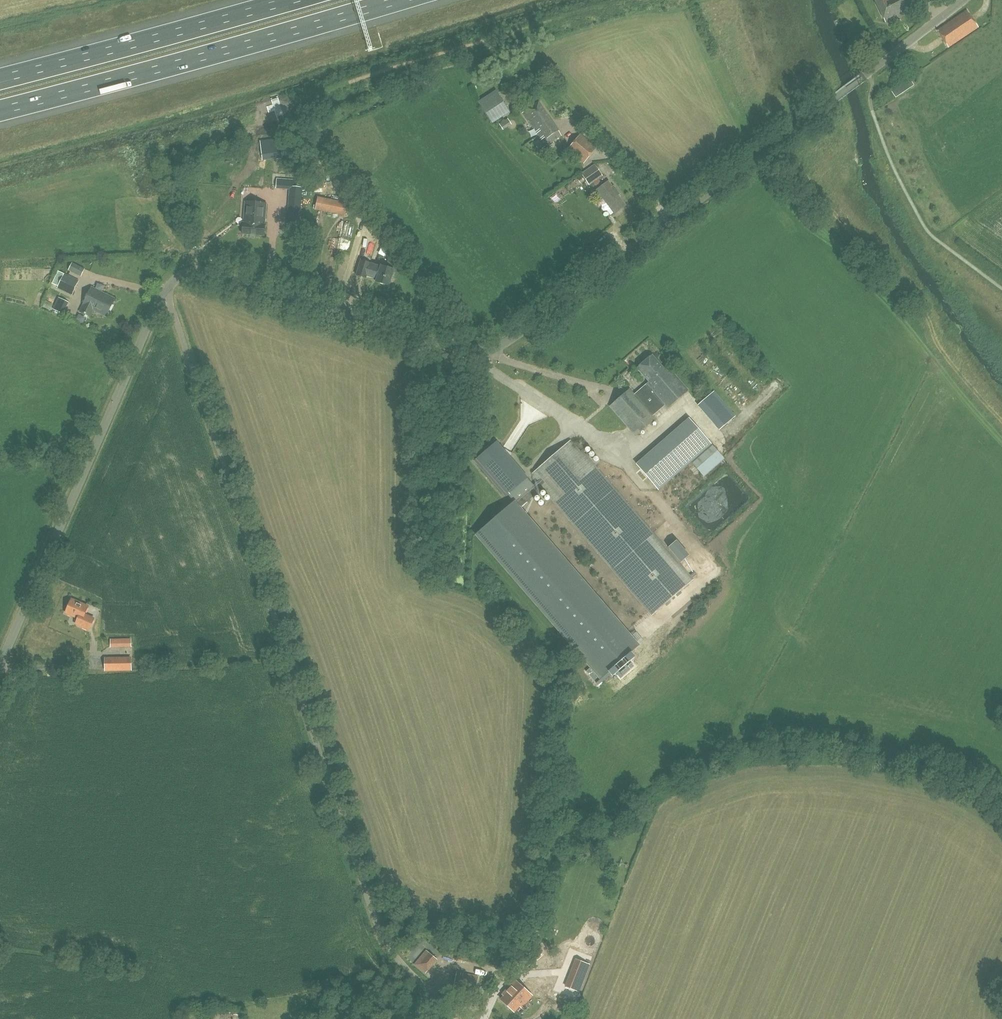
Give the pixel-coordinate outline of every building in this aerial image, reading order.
[(879,11),(885,21),(894,17),(895,18),(919,5),(916,0),(874,0),(879,11)] [(948,47),(978,27),(967,10),(937,30),(943,39),(948,47)] [(896,97),(914,85),(909,78),(891,90),(896,97)] [(510,112),(496,90),(478,102),(492,124),(510,112)] [(546,147),(562,135),(539,102),(523,113),(546,147)] [(584,163),(597,147),(581,134),(568,150),(584,163)] [(281,144),(280,138),(260,140),(262,161),(283,159),(282,155),(288,154),(295,175),(303,172),(296,152),(295,143),(287,144),(281,144)] [(324,150),(321,146),(313,153),(316,157),(321,152),(324,150)] [(193,165),(194,164),(198,161),(197,160),(192,156),(188,160),(193,165)] [(595,164),(581,174),(589,185),(593,183),(599,179),(603,176),(595,164)] [(324,188),(324,169),(309,169),(309,188),(324,188)] [(598,188),(595,190),(602,199),(603,199),(604,198),(608,202),(601,208),(608,218),(615,212),(615,213),(626,205),(621,198),(621,199),(619,196),(626,190),(615,175),(609,180),(603,185),(598,188)] [(297,190),(298,180),(277,178),(276,188),(297,190)] [(299,225),(302,195),(290,194),(287,224),(299,225)] [(345,215),(348,203),(318,197),(316,209),(345,215)] [(265,224),(267,203),(245,201),(243,223),(243,222),(242,233),(264,235),(265,224)] [(393,269),(396,261),(389,259),(386,266),(381,265),(381,266),(361,260),(357,275),(366,278),(367,275),(377,279),(376,281),(389,285),(391,277),(395,277),(396,272),(394,270),(394,269),(393,269)] [(81,277),(85,268),(72,262),(68,270),(81,277)] [(72,295),(79,280),(65,273),(58,288),(72,295)] [(107,316),(115,298),(92,287),(83,305),(84,305),(81,311),(90,316),(93,309),(107,316)] [(63,314),(69,302),(59,297),(53,309),(63,314)] [(664,369),(652,355),(638,368),(650,381),(646,384),(667,408),(688,390),(667,366),(664,369)] [(451,382),(454,374),(448,372),(445,380),(451,382)] [(636,435),(655,418),(630,389),(611,406),(636,435)] [(720,428),(733,418),(712,394),(700,404),(720,428)] [(659,489),(711,443),(692,421),(640,467),(659,489)] [(601,678),(638,646),(520,508),(534,496),(532,494),(543,485),(653,613),(692,579),(571,440),(533,473),(539,480),(514,502),(514,501),(476,534),(601,678)] [(725,459),(724,458),(711,443),(691,461),(704,477),(724,459),(725,459)] [(671,545),(685,560),(694,552),(680,537),(671,545)] [(89,629),(94,618),(84,614),(88,606),(72,599),(66,612),(78,618),(75,623),(89,629)] [(110,647),(132,647),(131,638),(111,639),(110,647)] [(105,671),(132,671),(132,665),(132,657),(105,657),(105,671)] [(435,957),(427,951),(423,956),(419,953),(412,963),(424,972),(435,957)] [(580,992),(591,964),(576,958),(565,986),(580,992)] [(474,996),(478,977),(457,972),(453,991),(474,996)] [(521,1007),(531,995),(516,981),(504,994),(506,996),(502,999),(514,1010),(519,1005),(521,1007)]
